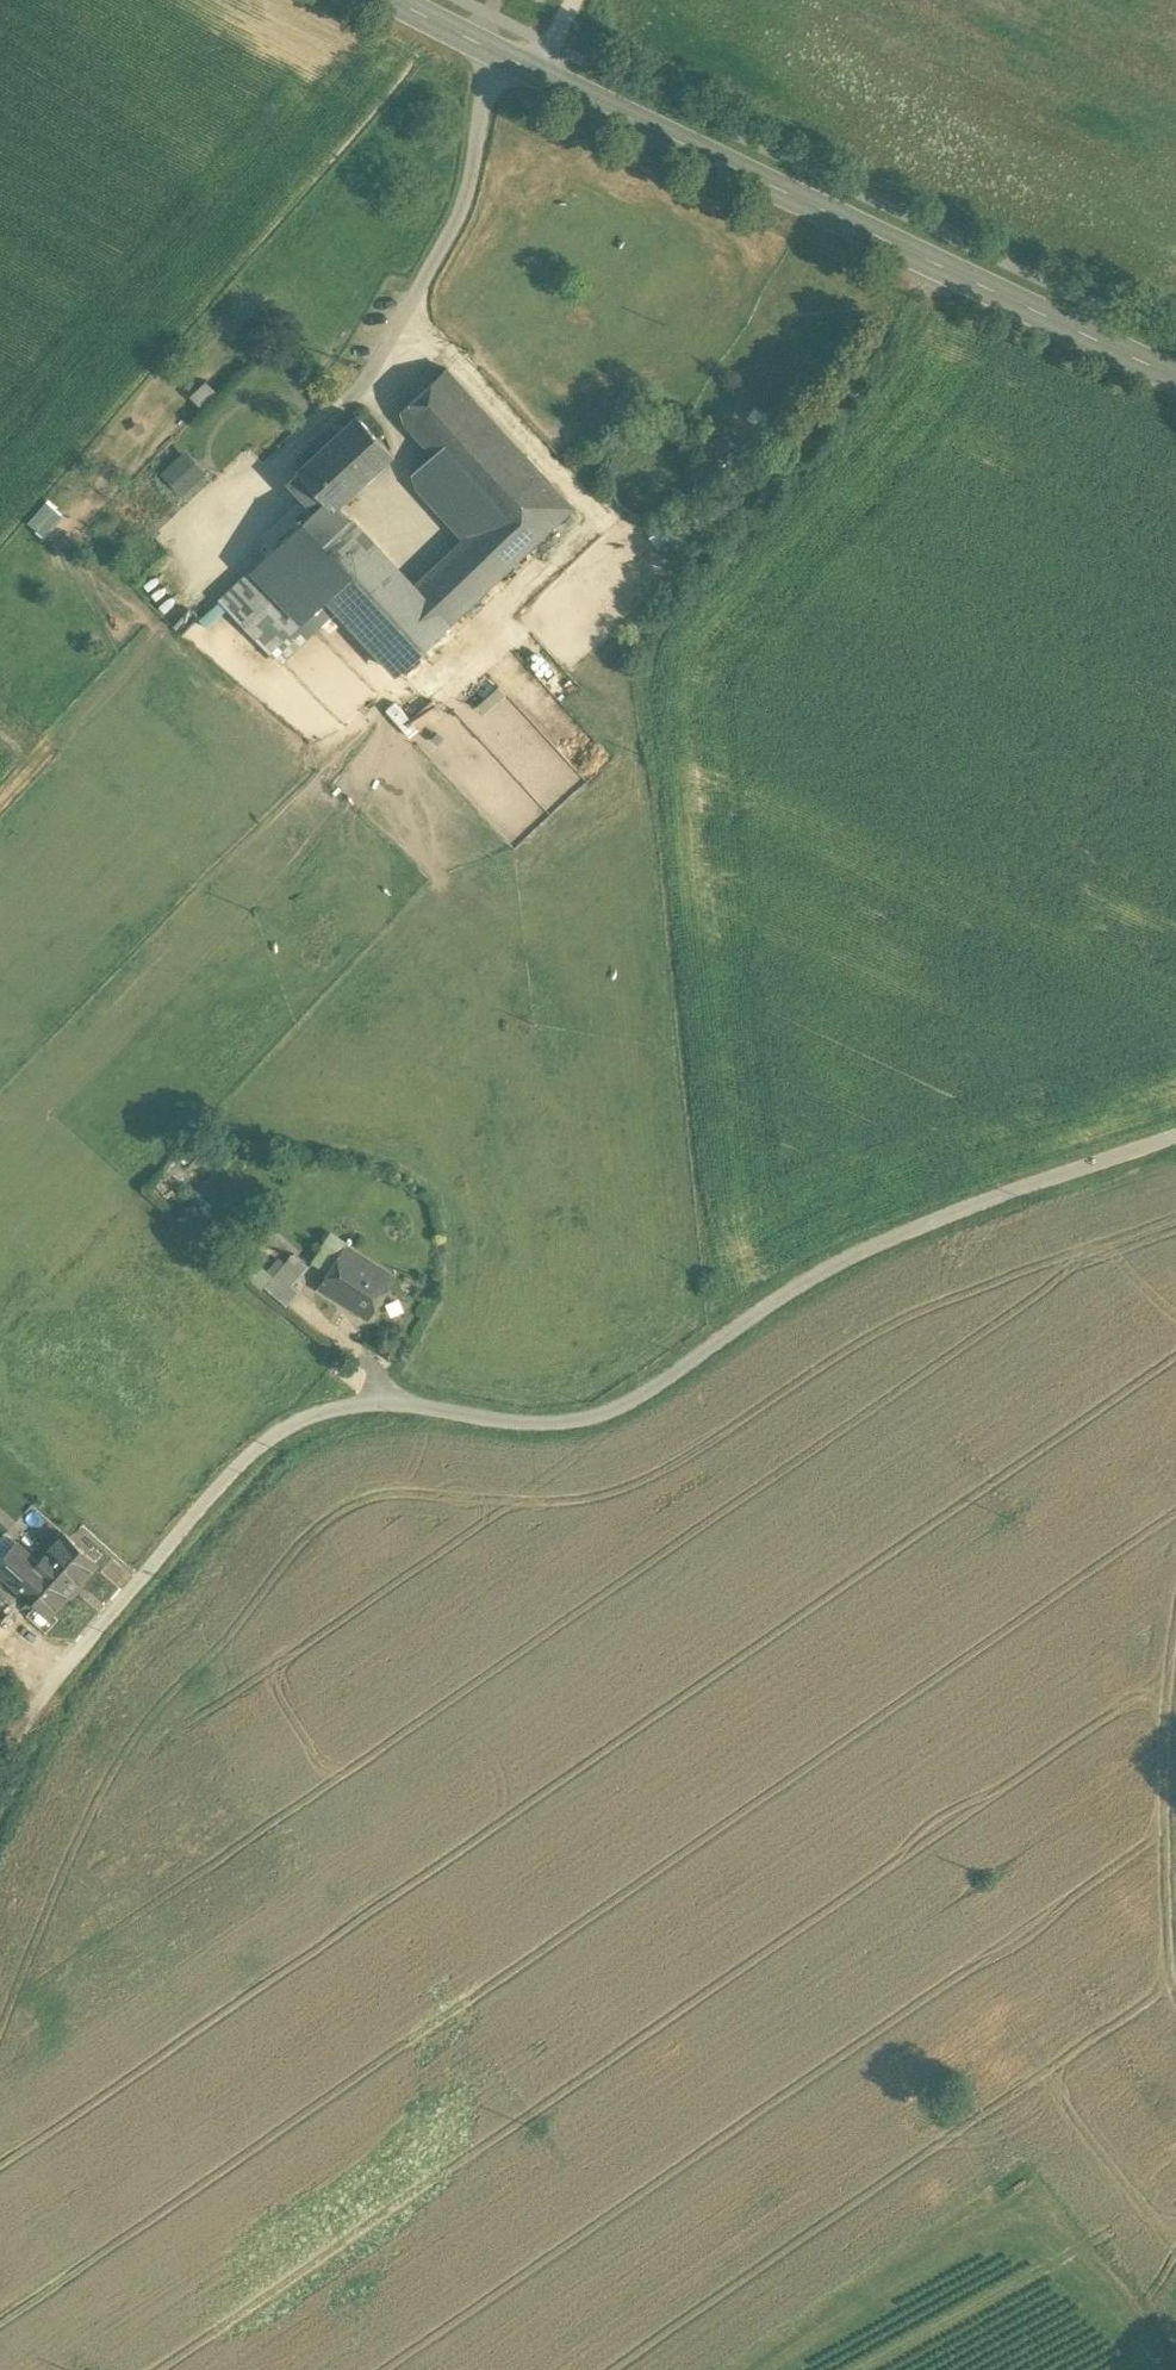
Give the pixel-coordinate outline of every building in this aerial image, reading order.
[(410,596),(325,514),(259,577),(283,595),(302,577),(336,610),(407,678),(576,503),(442,373),(400,417),(407,430),(432,455),(491,512),(464,540),(418,587),(410,596)] [(359,421),(304,475),(334,506),(337,509),(392,454),(359,421)] [(159,469),(180,492),(205,469),(184,446),(159,469)] [(491,512),(432,455),(412,473),(412,489),(464,540),(491,512)] [(337,509),(334,506),(325,514),(410,596),(418,587),(337,509)] [(302,577),(283,595),(259,577),(190,643),(310,740),(316,735),(336,715),(345,724),(379,692),(317,627),(336,610),(302,577)] [(336,715),(316,735),(324,744),(345,724),(336,715)] [(396,1275),(346,1244),(318,1288),(368,1319),(396,1275)] [(263,1289),(265,1286),(275,1276),(248,1252),(236,1265),(263,1289)] [(275,1276),(265,1286),(286,1304),(299,1290),(292,1284),(308,1266),(294,1253),(275,1276)] [(64,1531),(39,1559),(18,1540),(0,1561),(0,1567),(18,1583),(19,1582),(50,1611),(71,1588),(80,1596),(89,1586),(80,1578),(96,1561),(64,1531)] [(0,1581),(0,1606),(12,1592),(0,1581)]
